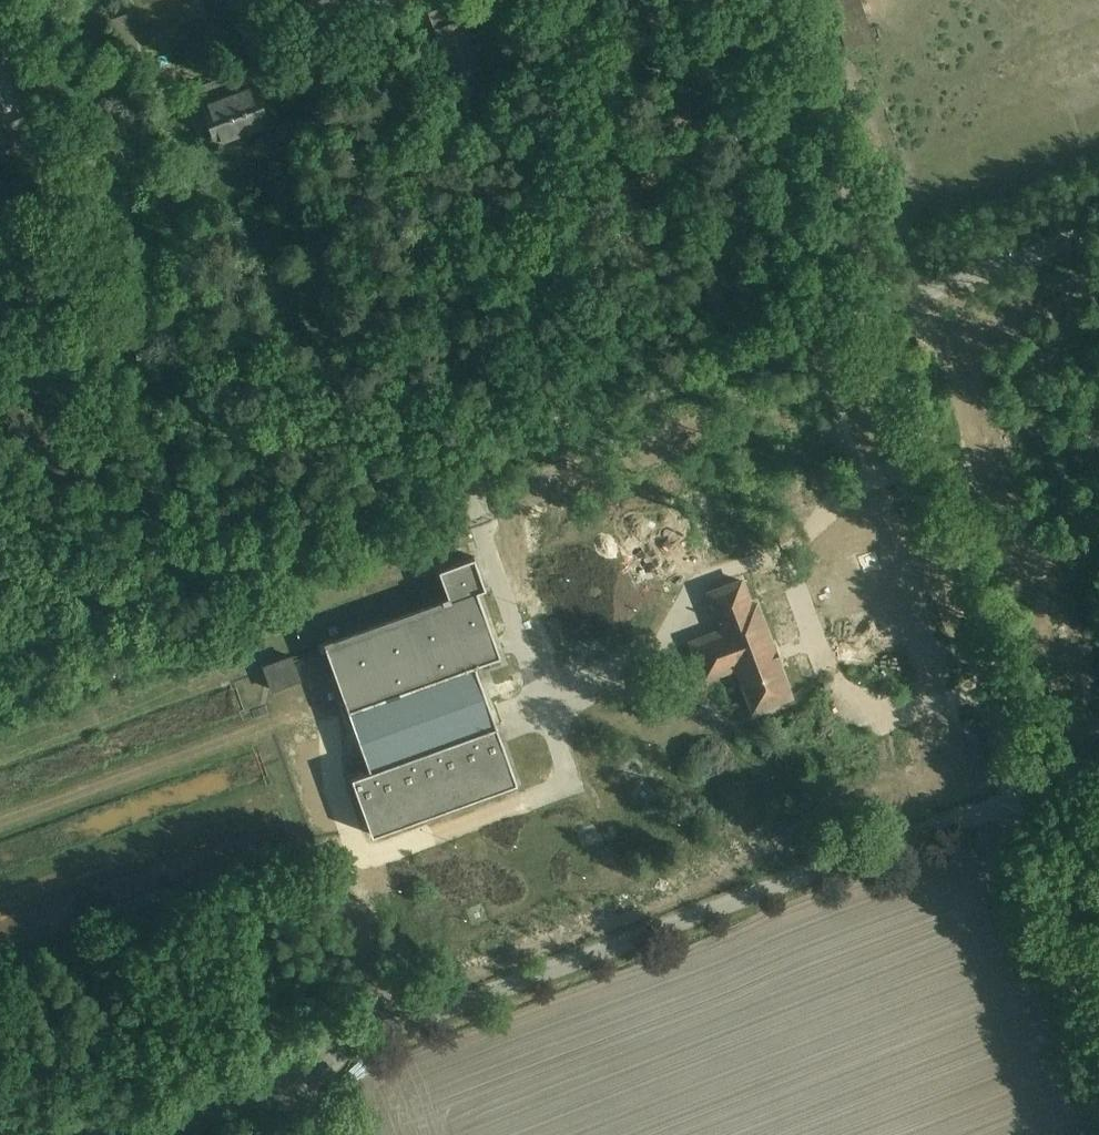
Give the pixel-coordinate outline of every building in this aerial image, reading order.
[(177,0),(144,0),(147,10),(177,0)] [(462,4),(428,9),(437,76),(470,72),(462,4)] [(11,118),(0,90),(0,122),(11,118)] [(219,146),(278,126),(265,91),(207,111),(219,146)] [(872,431),(856,437),(867,466),(883,459),(872,431)] [(376,835),(523,783),(480,666),(505,657),(482,591),(490,589),(479,557),(445,569),(455,596),(328,641),(375,772),(355,779),(376,835)] [(746,574),(702,591),(717,629),(685,641),(701,682),(732,670),(748,713),(793,696),(746,574)] [(940,648),(915,657),(920,670),(944,661),(940,648)] [(270,692),(300,682),(291,654),(260,664),(270,692)] [(948,664),(922,672),(926,686),(952,677),(948,664)] [(858,719),(858,734),(904,733),(903,717),(858,719)]
